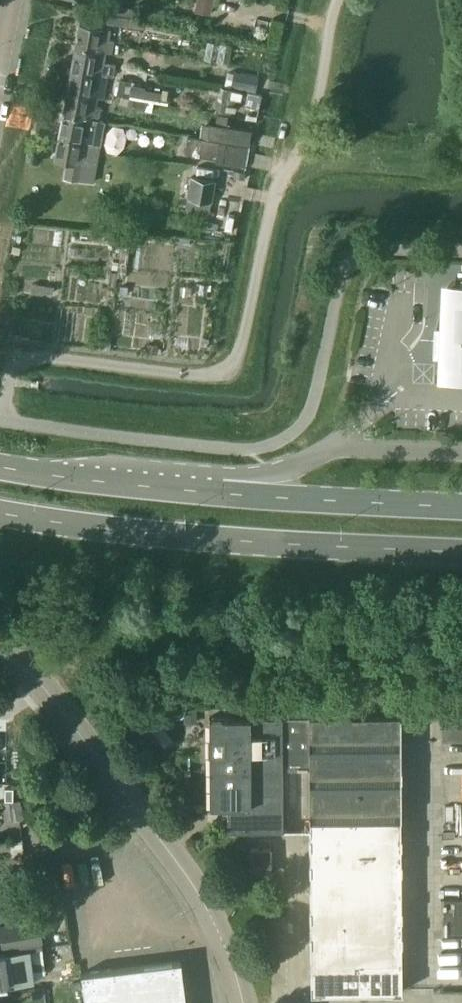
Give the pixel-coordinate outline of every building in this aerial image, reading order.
[(194,11),(209,14),(212,0),(197,0),(194,11)] [(105,13),(130,17),(132,8),(107,4),(105,13)] [(103,13),(102,21),(125,25),(126,17),(103,13)] [(108,37),(110,27),(79,21),(75,44),(106,50),(111,51),(113,38),(108,37)] [(104,61),(106,50),(75,44),(71,68),(106,75),(112,76),(114,63),(104,61)] [(102,97),(106,75),(71,68),(67,90),(98,96),(102,97)] [(231,86),(255,90),(258,75),(233,70),(231,86)] [(210,84),(209,92),(220,94),(217,107),(229,109),(232,96),(242,98),(243,90),(221,86),(210,84)] [(161,97),(162,91),(131,86),(130,96),(168,102),(169,98),(161,97)] [(96,105),(98,96),(67,90),(63,112),(98,119),(100,106),(96,105)] [(248,90),(247,97),(248,97),(247,104),(251,104),(251,106),(258,107),(261,93),(248,90)] [(120,95),(118,108),(131,110),(131,106),(145,108),(146,100),(133,98),(120,95)] [(63,112),(58,135),(90,141),(100,143),(104,120),(98,119),(63,112)] [(58,135),(54,158),(66,161),(63,176),(92,182),(100,143),(90,141),(58,135)] [(189,136),(186,155),(215,160),(214,162),(245,167),(248,146),(189,136)] [(189,195),(187,208),(210,212),(212,199),(216,180),(192,176),(189,195)] [(435,355),(442,356),(441,377),(444,377),(461,378),(461,280),(460,289),(448,289),(446,328),(436,328),(435,355)] [(441,715),(442,739),(461,738),(461,714),(441,715)] [(310,755),(310,715),(284,715),(284,768),(310,767),(310,755)] [(402,991),(401,833),(400,715),(310,715),(310,755),(310,767),(312,991),(402,991)] [(282,829),(282,772),(282,716),(210,716),(210,803),(228,803),(228,829),(282,829)] [(272,872),(272,847),(252,847),(252,872),(272,872)] [(461,931),(461,897),(442,897),(442,931),(461,931)] [(36,920),(0,927),(0,946),(1,952),(41,944),(36,920)] [(53,946),(42,948),(44,958),(55,956),(53,946)] [(27,952),(20,953),(19,951),(0,953),(0,984),(7,983),(7,985),(32,981),(27,952)] [(181,961),(81,973),(85,1002),(186,1002),(181,961)]
